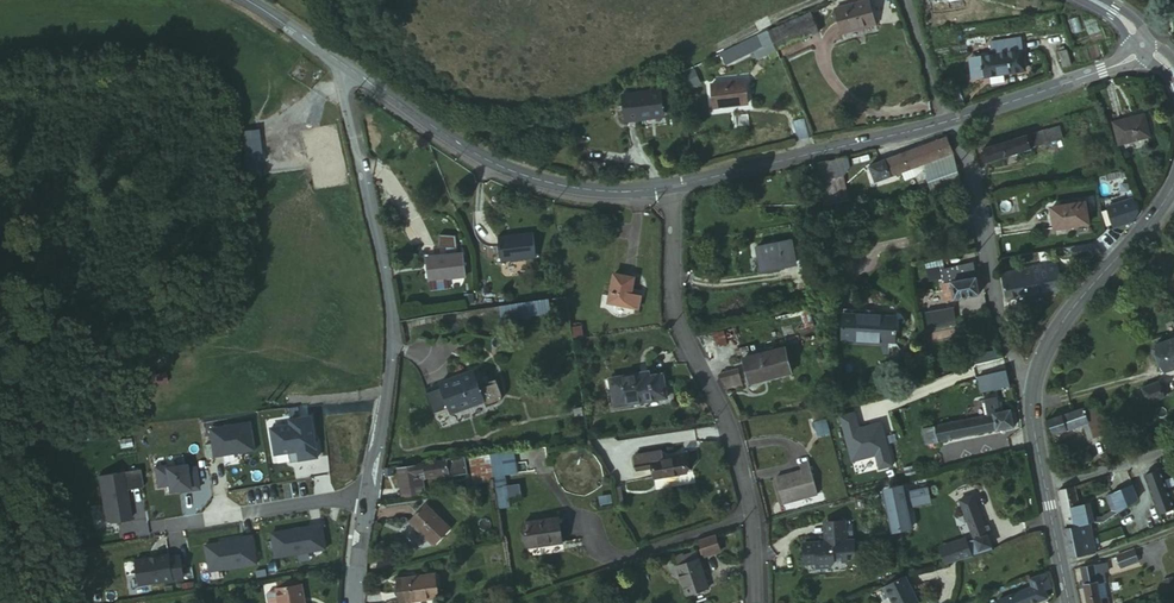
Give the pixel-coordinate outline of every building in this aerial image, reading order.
[(886,24),(879,0),(870,0),(845,8),(854,34),(886,24)] [(775,52),(826,26),(817,7),(767,32),(775,52)] [(775,52),(767,32),(749,41),(755,53),(759,60),(775,52)] [(1006,52),(1019,50),(1017,39),(1004,41),(1006,52)] [(749,57),(755,53),(749,41),(742,45),(749,57)] [(999,53),(1006,52),(1004,41),(997,43),(999,53)] [(749,57),(742,45),(720,56),(726,68),(749,57)] [(1028,48),(1021,49),(1022,56),(1029,56),(1028,48)] [(1067,48),(1060,50),(1064,65),(1072,63),(1067,48)] [(1022,56),(1021,49),(1019,50),(1006,52),(999,53),(994,54),(988,55),(981,57),(984,76),(1024,68),(1022,56)] [(984,76),(981,57),(970,58),(974,78),(984,76)] [(685,72),(688,88),(700,86),(697,70),(685,72)] [(745,111),(744,86),(708,89),(709,113),(745,111)] [(640,122),(639,120),(638,109),(637,100),(637,97),(620,100),(623,124),(637,122),(640,122)] [(638,109),(662,105),(661,97),(637,100),(638,109)] [(639,120),(663,117),(662,105),(638,109),(639,120)] [(669,116),(663,117),(639,120),(640,122),(637,122),(637,130),(670,128),(669,116)] [(1144,119),(1113,128),(1117,146),(1118,150),(1150,139),(1144,119)] [(795,123),(799,143),(807,141),(804,122),(795,123)] [(1058,125),(1042,130),(1046,143),(1062,138),(1058,125)] [(244,163),(263,162),(261,130),(242,131),(244,163)] [(991,149),(995,160),(1046,143),(1042,130),(991,149)] [(945,139),(895,157),(900,172),(901,172),(950,154),(945,139)] [(985,163),(995,160),(991,149),(982,152),(985,163)] [(950,154),(901,172),(905,181),(916,177),(924,170),(926,170),(934,192),(960,185),(955,168),(950,154)] [(849,155),(815,163),(820,181),(847,175),(851,165),(849,155)] [(900,172),(895,157),(869,166),(875,181),(900,172)] [(807,165),(799,167),(801,175),(810,174),(807,165)] [(853,199),(847,175),(820,181),(827,206),(853,199)] [(1108,207),(1111,216),(1128,210),(1131,217),(1134,216),(1135,211),(1133,203),(1127,204),(1126,201),(1108,207)] [(1055,228),(1089,222),(1085,202),(1052,207),(1055,228)] [(1114,229),(1133,223),(1131,217),(1128,210),(1111,216),(1109,217),(1114,229)] [(503,261),(538,257),(535,233),(500,236),(503,261)] [(795,261),(790,241),(754,249),(758,270),(795,261)] [(466,252),(426,255),(430,292),(448,290),(447,279),(468,277),(466,252)] [(941,295),(944,295),(942,277),(949,276),(950,282),(975,278),(972,261),(937,267),(941,295)] [(1153,274),(1148,265),(1132,274),(1137,283),(1153,274)] [(1015,279),(1041,274),(1040,268),(1014,273),(1015,279)] [(1001,273),(1007,299),(1059,288),(1057,272),(1041,274),(1015,279),(1014,273),(1014,271),(1001,273)] [(610,302),(629,306),(632,294),(635,278),(616,274),(610,302)] [(944,295),(951,294),(950,282),(949,276),(942,277),(944,295)] [(950,282),(951,294),(953,300),(978,296),(975,278),(950,282)] [(632,294),(629,306),(638,308),(641,296),(632,294)] [(551,312),(549,300),(497,308),(499,321),(551,312)] [(927,321),(949,316),(947,309),(926,314),(927,321)] [(897,343),(900,315),(845,311),(842,338),(897,343)] [(966,326),(939,328),(940,338),(967,336),(966,326)] [(1173,336),(1152,343),(1163,373),(1173,370),(1173,335),(1173,336)] [(789,374),(784,349),(747,356),(754,382),(789,374)] [(739,369),(720,374),(727,389),(742,385),(739,369)] [(155,387),(168,383),(165,372),(152,376),(155,387)] [(1005,372),(998,373),(977,378),(981,394),(1008,388),(1005,372)] [(451,417),(482,407),(477,392),(471,375),(440,386),(451,417)] [(621,404),(649,398),(644,375),(616,381),(621,404)] [(1145,403),(1162,397),(1156,381),(1139,387),(1145,403)] [(482,407),(485,414),(493,411),(494,411),(495,410),(497,408),(499,404),(499,402),(500,399),(499,398),(499,396),(495,385),(477,392),(482,407)] [(926,444),(1013,426),(1010,411),(999,413),(996,398),(984,400),(987,416),(923,430),(926,444)] [(1086,419),(1081,421),(1086,436),(1104,431),(1095,402),(1088,404),(1082,406),(1086,419)] [(1082,406),(1047,417),(1051,431),(1081,421),(1086,419),(1082,406)] [(310,417),(289,420),(289,426),(269,429),(274,455),(288,453),(289,458),(297,457),(298,461),(316,458),(310,417)] [(816,424),(819,437),(832,433),(828,420),(816,424)] [(250,423),(208,430),(213,457),(254,451),(250,423)] [(522,452),(488,456),(490,473),(524,468),(522,452)] [(651,461),(663,460),(662,452),(633,456),(634,470),(651,468),(651,461)] [(653,479),(687,475),(685,458),(663,460),(651,461),(651,468),(653,479)] [(463,470),(462,460),(449,462),(414,468),(416,481),(445,477),(446,479),(456,477),(456,471),(463,470)] [(197,490),(194,467),(184,469),(183,465),(163,468),(163,466),(153,468),(156,488),(165,486),(166,493),(178,491),(187,489),(187,491),(197,490)] [(782,503),(817,495),(809,465),(800,467),(802,475),(786,478),(785,475),(775,478),(782,503)] [(400,489),(417,487),(416,481),(414,468),(397,471),(400,489)] [(139,469),(97,476),(104,520),(108,523),(130,519),(125,490),(142,488),(139,469)] [(1105,491),(1112,509),(1132,498),(1127,483),(1105,491)] [(399,501),(422,496),(420,486),(417,487),(400,489),(397,490),(399,501)] [(909,492),(913,508),(934,503),(930,487),(909,492)] [(1076,503),(1073,487),(1072,487),(1058,492),(1067,527),(1081,522),(1076,503)] [(896,506),(897,513),(908,511),(905,491),(893,493),(894,497),(896,506)] [(1140,499),(1152,531),(1168,525),(1156,494),(1140,499)] [(978,552),(992,546),(973,496),(961,501),(978,552)] [(887,508),(896,506),(894,497),(886,499),(887,508)] [(1076,503),(1081,522),(1088,520),(1092,518),(1088,500),(1076,503)] [(438,543),(449,530),(424,507),(412,521),(438,543)] [(899,526),(911,524),(908,511),(897,513),(899,526)] [(889,538),(895,537),(912,534),(911,524),(899,526),(897,513),(884,515),(889,538)] [(559,541),(556,514),(519,518),(523,546),(559,541)] [(1092,518),(1088,520),(1090,533),(1096,532),(1095,517),(1092,518)] [(1081,522),(1067,527),(1063,529),(1068,557),(1092,551),(1090,533),(1088,520),(1081,522)] [(831,546),(826,547),(805,549),(808,569),(818,568),(819,575),(833,573),(837,566),(850,565),(849,557),(857,555),(855,543),(849,544),(845,521),(829,523),(831,546)] [(294,530),(274,533),(278,557),(327,549),(323,525),(313,526),(314,529),(294,533),(294,530)] [(720,534),(704,540),(709,554),(725,549),(720,534)] [(240,540),(205,545),(209,572),(256,564),(252,536),(240,538),(240,540)] [(919,542),(905,547),(909,560),(923,556),(919,542)] [(1119,565),(1135,559),(1132,549),(1115,555),(1119,565)] [(686,554),(689,561),(700,557),(697,550),(686,554)] [(685,552),(677,556),(681,564),(689,561),(686,554),(685,552)] [(849,557),(850,565),(857,555),(849,557)] [(168,556),(135,561),(140,585),(183,578),(179,556),(168,558),(168,556)] [(679,565),(690,595),(713,585),(703,556),(700,557),(689,561),(681,564),(679,565)] [(1095,575),(1093,564),(1079,567),(1086,602),(1106,602),(1105,596),(1099,598),(1095,575)] [(396,593),(427,591),(426,570),(395,571),(396,593)] [(1051,572),(1033,578),(1036,587),(1001,599),(1002,602),(1039,602),(1040,602),(1037,594),(1046,591),(1054,588),(1051,572)] [(1105,596),(1100,574),(1095,575),(1099,598),(1105,596)] [(1163,580),(1167,589),(1173,586),(1173,583),(1172,577),(1163,580)] [(879,588),(883,599),(886,598),(888,602),(912,602),(903,579),(879,588)] [(281,585),(282,591),(302,588),(301,582),(281,585)] [(305,587),(302,588),(282,591),(280,591),(280,593),(281,602),(307,602),(305,587)] [(1037,594),(1040,602),(1049,600),(1046,591),(1037,594)] [(280,593),(272,594),(270,596),(271,602),(281,602),(280,593)]
